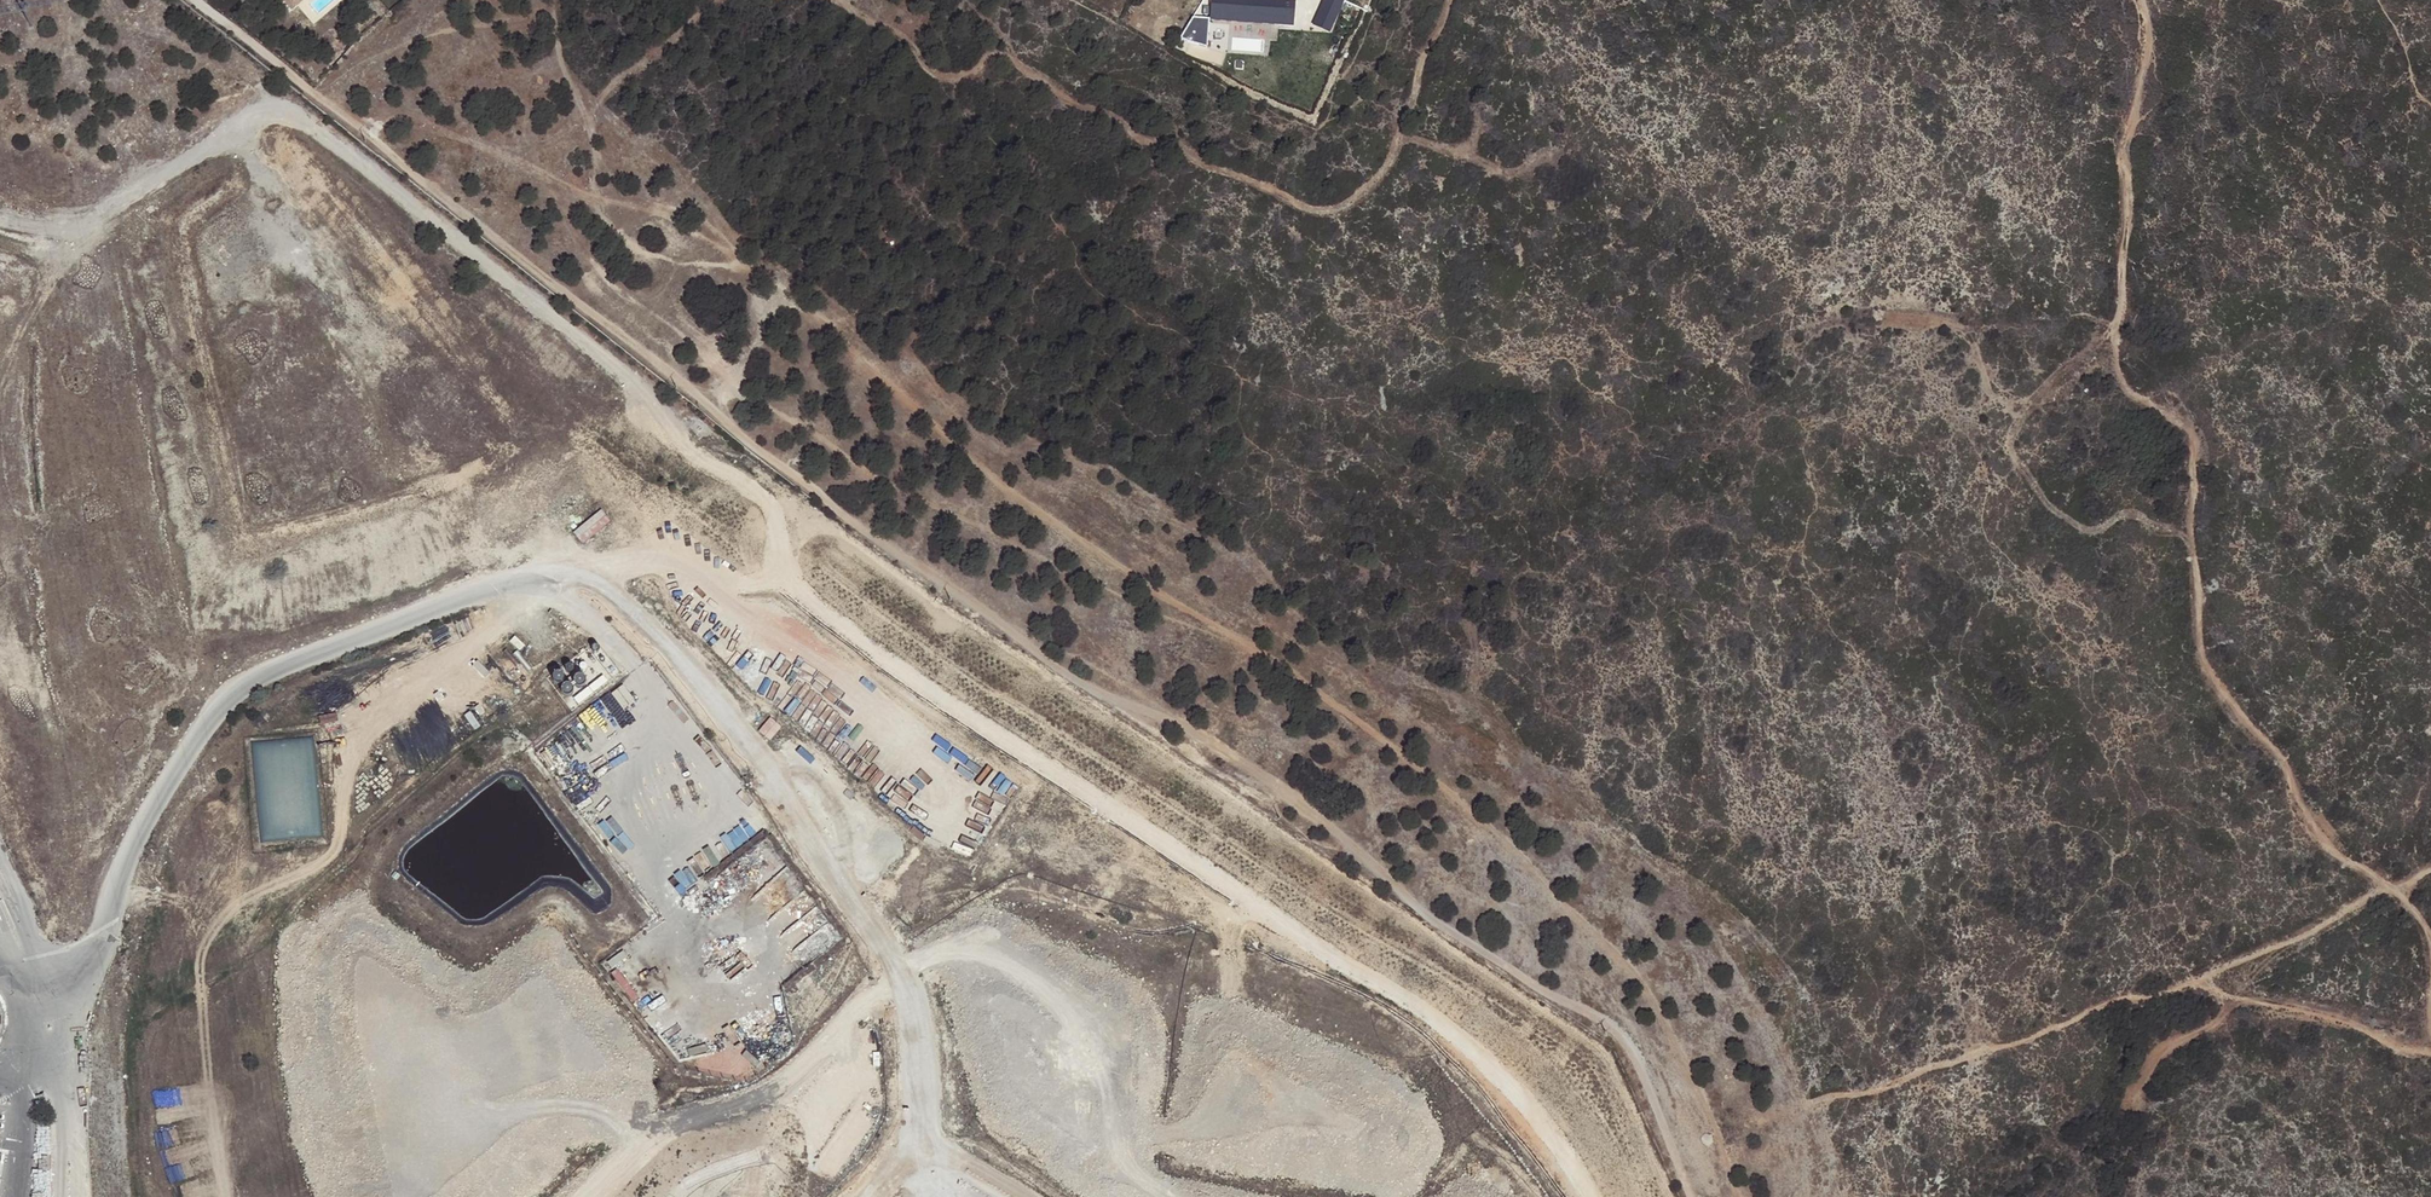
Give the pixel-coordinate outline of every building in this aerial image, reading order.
[(290,9),(301,0),(282,0),(290,9)] [(290,9),(294,14),(310,0),(301,0),(290,9)] [(1303,2),(1294,0),(1215,0),(1215,17),(1195,18),(1190,42),(1223,49),(1224,49),(1209,46),(1239,44),(1239,47),(1255,51),(1257,40),(1269,40),(1267,39),(1276,39),(1275,27),(1301,25),(1304,12),(1303,2)] [(1319,25),(1337,33),(1351,1),(1350,0),(1330,0),(1319,25)] [(606,509),(578,531),(587,542),(615,521),(606,509)] [(583,681),(584,673),(560,671),(558,695),(591,697),(592,682),(583,681)] [(963,770),(970,755),(948,746),(942,761),(952,765),(944,783),(961,790),(969,772),(963,770)]
